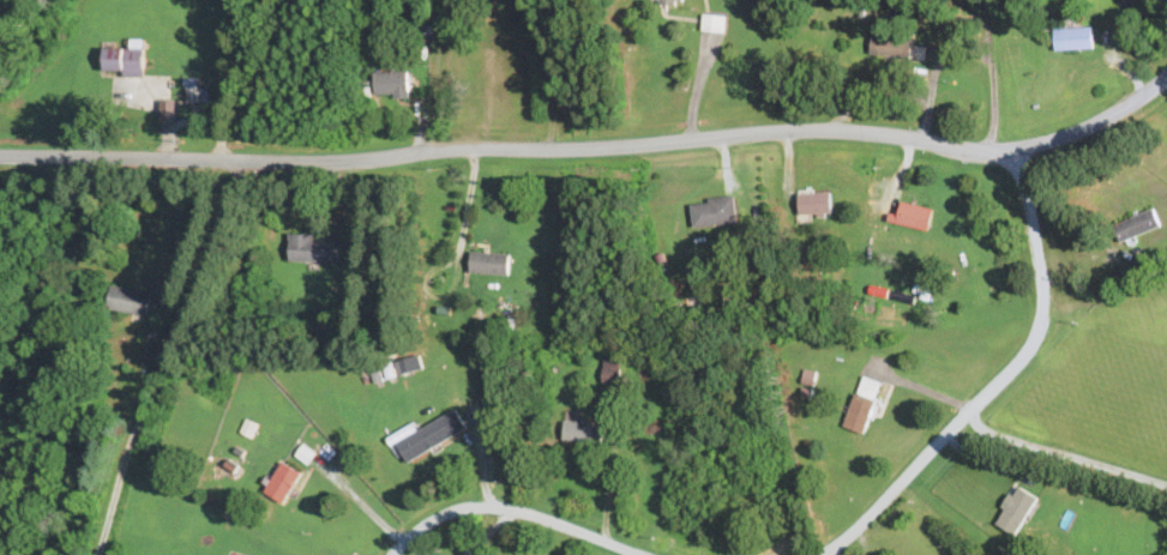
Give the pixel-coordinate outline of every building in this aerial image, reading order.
[(1132,8),(1134,0),(1120,0),(1119,5),(1132,8)] [(724,17),(702,17),(702,34),(724,34),(724,17)] [(1054,51),(1092,51),(1092,29),(1054,29),(1054,51)] [(925,64),(927,43),(873,37),(870,58),(925,64)] [(102,50),(102,77),(143,76),(143,42),(130,42),(130,50),(102,50)] [(408,72),(374,72),(374,100),(408,100),(408,72)] [(209,89),(199,89),(199,80),(185,80),(185,104),(209,104),(209,89)] [(796,194),(796,215),(831,215),(831,194),(796,194)] [(690,202),(693,228),(737,223),(734,198),(690,202)] [(892,222),(926,232),(932,211),(899,201),(892,222)] [(1160,227),(1153,209),(1110,227),(1117,245),(1160,227)] [(341,237),(288,237),(288,263),(341,263),(341,237)] [(469,275),(508,275),(508,253),(469,253),(469,275)] [(147,315),(149,292),(109,287),(107,311),(147,315)] [(621,359),(606,357),(603,381),(618,383),(621,359)] [(880,382),(860,376),(844,428),(864,435),(880,382)] [(413,423),(391,436),(407,463),(456,434),(445,415),(418,430),(413,423)] [(561,440),(599,443),(601,424),(563,420),(561,440)] [(282,504),(300,473),(280,461),(262,493),(282,504)] [(1032,496),(1013,484),(981,534),(999,545),(1008,532),(1017,537),(1024,526),(1016,521),(1032,496)]
